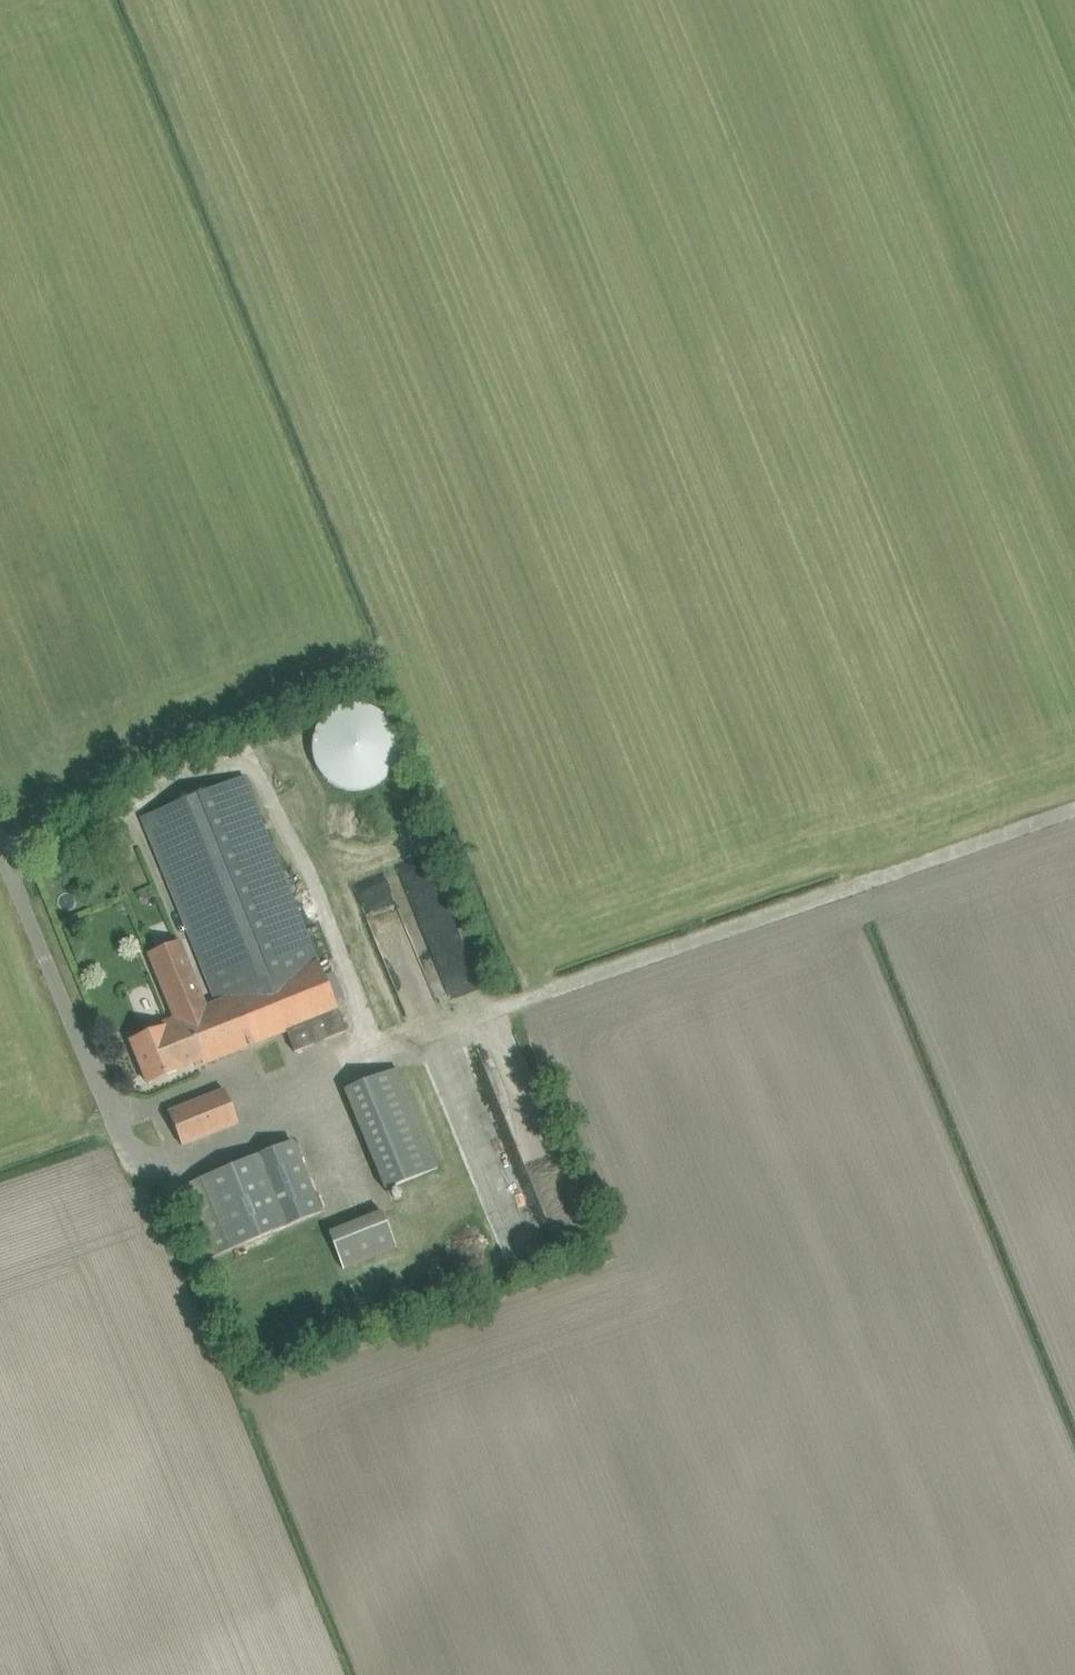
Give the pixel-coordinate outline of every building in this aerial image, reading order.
[(311,743),(310,747),(311,750),(311,754),(312,758),(313,761),(314,765),(316,768),(318,772),(320,775),(323,777),(326,780),(329,782),(332,784),(335,786),(339,787),(342,788),(346,789),(350,790),(353,790),(357,790),(361,789),(365,789),(368,788),(372,786),(375,784),(378,782),(381,780),(384,778),(387,775),(389,772),(391,769),(393,765),(394,762),(395,758),(396,755),(397,751),(397,747),(397,743),(396,740),(396,736),(395,732),(393,729),(391,725),(389,722),(387,719),(385,716),(382,714),(379,711),(376,709),(372,708),(369,706),(365,705),(361,704),(358,704),(354,703),(350,704),(346,704),(343,705),(339,706),(336,707),(332,709),(329,711),(326,713),(323,716),(321,719),(318,722),(316,725),(314,728),(313,732),(312,736),(311,739),(311,743)] [(306,750),(244,775),(143,816),(217,1001),(206,1006),(182,945),(151,958),(175,1018),(164,1023),(165,1027),(131,1041),(148,1082),(196,1062),(198,1067),(286,1031),(295,1052),(346,1032),(413,1004),(327,790),(323,791),(306,750)] [(403,870),(448,1003),(480,992),(434,859),(403,870)] [(344,1089),(386,1190),(440,1168),(398,1066),(344,1089)] [(225,1089),(224,1089),(189,1103),(169,1111),(182,1144),(203,1136),(238,1122),(225,1089)] [(292,1140),(202,1177),(182,1185),(211,1257),(321,1212),(292,1140)] [(327,1231),(343,1270),(396,1249),(381,1210),(327,1231)]
